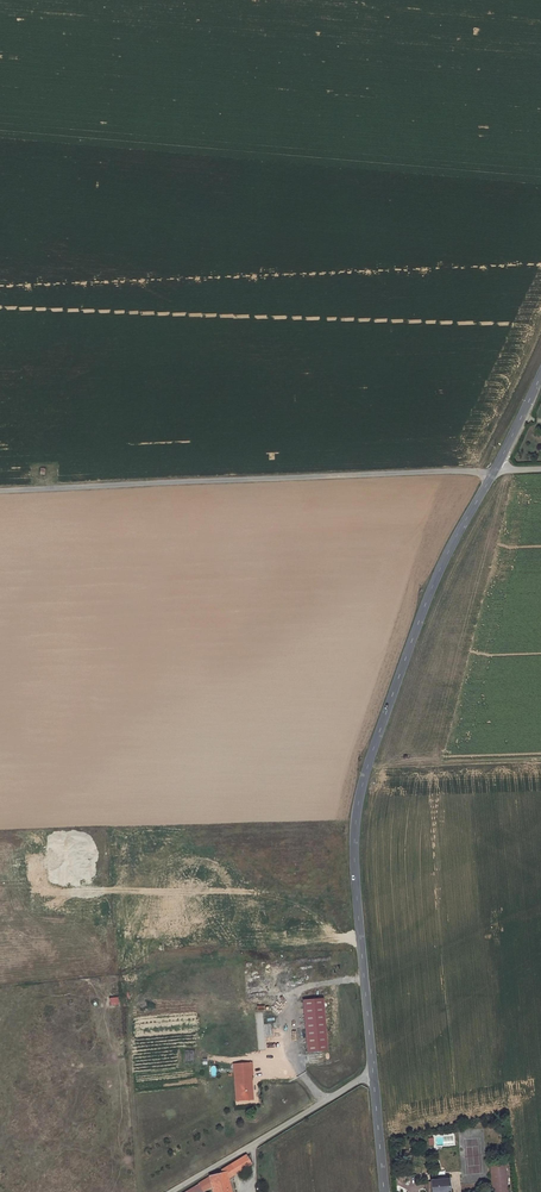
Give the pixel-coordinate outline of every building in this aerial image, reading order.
[(323,999),(304,1000),(308,1051),(327,1050),(323,999)] [(233,1064),(236,1100),(252,1099),(250,1063),(233,1064)] [(184,1191),(202,1191),(211,1186),(213,1191),(231,1191),(228,1180),(227,1178),(231,1176),(251,1164),(245,1155),(221,1170),(223,1172),(216,1174),(209,1177),(184,1191)] [(505,1164),(490,1166),(492,1191),(508,1191),(505,1164)] [(448,1179),(447,1179),(437,1180),(430,1181),(430,1182),(431,1187),(431,1191),(449,1191),(448,1179)]
